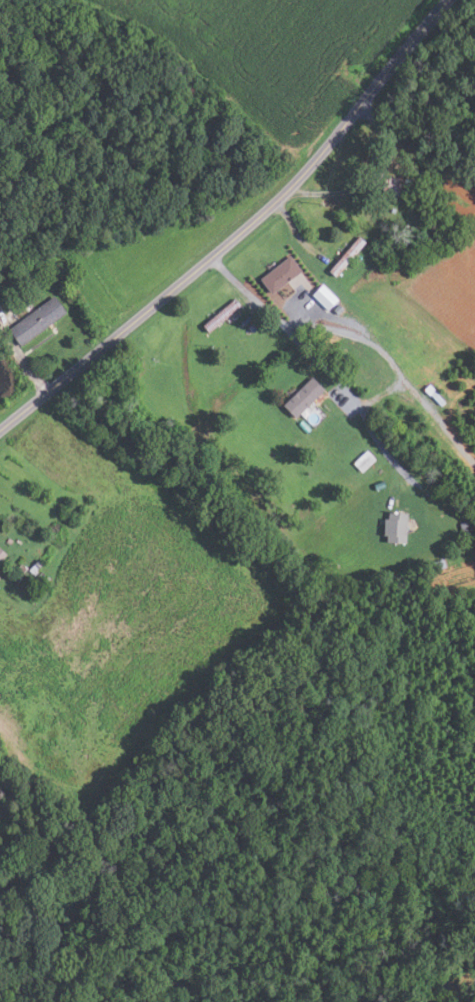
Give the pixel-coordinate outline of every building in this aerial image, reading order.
[(379,192),(382,175),(407,179),(405,196),(379,192)] [(326,270),(356,236),(364,242),(334,277),(326,270)] [(300,270),(288,255),(257,278),(269,294),(300,270)] [(310,294),(320,284),(336,299),(326,310),(310,294)] [(18,346),(5,329),(52,296),(64,313),(18,346)] [(207,331),(201,324),(232,297),(238,305),(207,331)] [(331,309),(337,304),(342,309),(336,315),(331,309)] [(246,327),(254,320),(259,326),(251,332),(246,327)] [(322,389),(294,418),(281,405),(309,376),(322,389)] [(428,395),(422,389),(427,384),(442,401),(439,404),(430,394),(428,395)] [(374,459),(366,450),(352,463),(360,472),(374,459)] [(372,484),(382,480),(384,486),(374,490),(372,484)] [(404,543),(407,512),(386,510),(386,518),(382,518),(381,534),(385,534),(384,541),(404,543)] [(463,543),(458,523),(466,521),(471,541),(463,543)] [(444,567),(441,558),(430,562),(434,570),(444,567)] [(31,573),(41,564),(37,559),(27,569),(31,573)] [(16,567),(19,564),(24,569),(21,572),(16,567)] [(35,576),(40,571),(44,575),(39,580),(35,576)] [(12,582),(16,576),(20,579),(16,585),(12,582)] [(28,590),(31,587),(36,591),(34,595),(28,590)]
